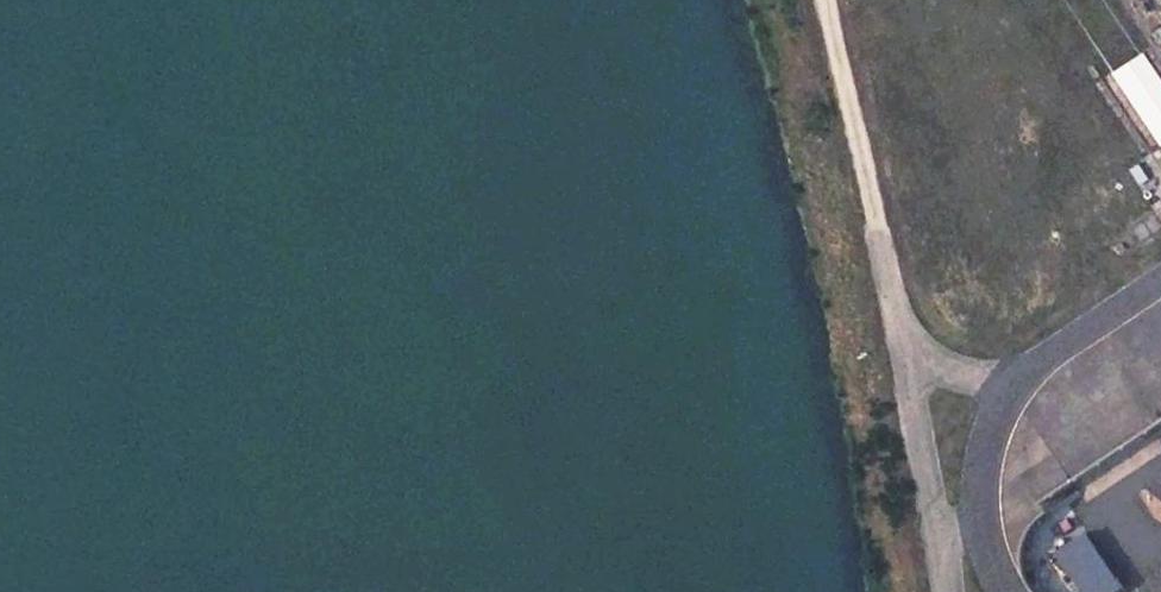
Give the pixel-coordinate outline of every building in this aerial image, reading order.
[(1056,552),(1083,591),(1114,591),(1122,586),(1086,532),(1056,552)]
